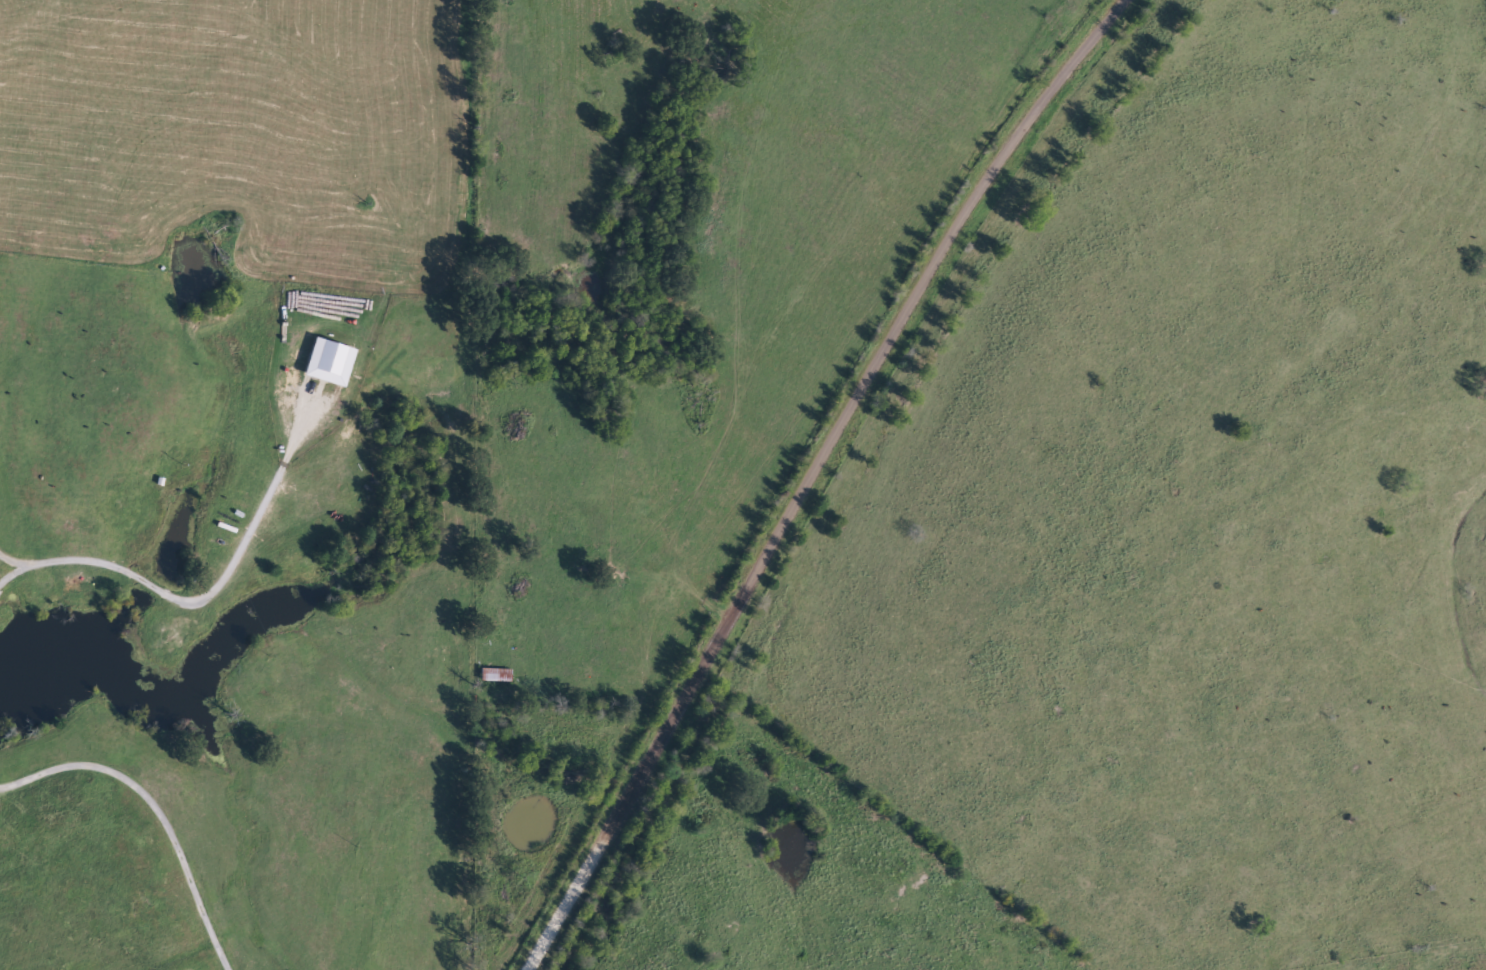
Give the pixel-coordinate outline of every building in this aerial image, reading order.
[(304,375),(344,388),(356,351),(316,337),(304,375)]
